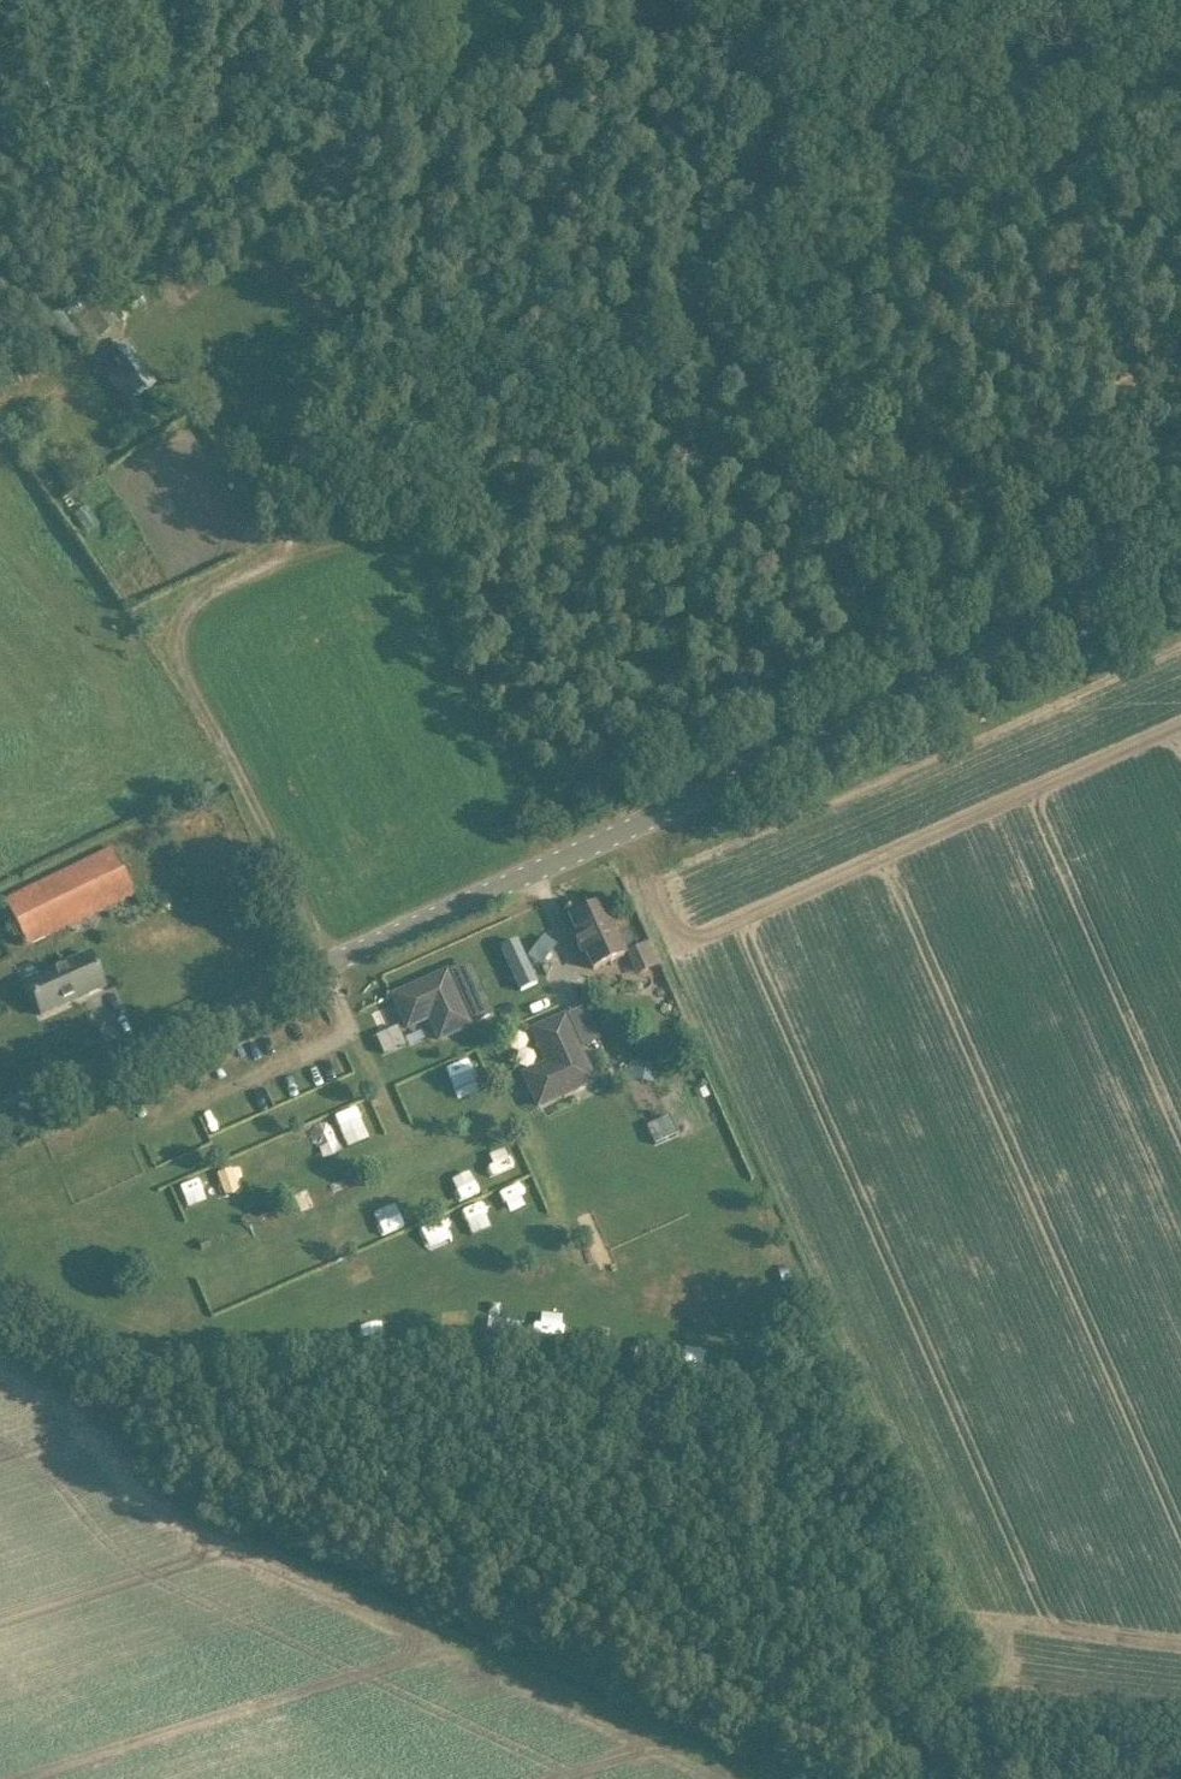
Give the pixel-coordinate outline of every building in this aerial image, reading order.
[(129,355),(112,366),(133,397),(150,386),(129,355)] [(27,946),(135,893),(115,850),(6,902),(27,946)] [(590,971),(608,963),(623,956),(616,941),(617,940),(601,905),(570,919),(578,935),(574,937),(590,971)] [(557,946),(544,936),(528,957),(541,967),(543,964),(557,946)] [(516,941),(500,948),(520,992),(537,984),(516,941)] [(633,952),(641,974),(662,967),(654,944),(633,952)] [(90,955),(27,983),(41,1016),(105,988),(90,955)] [(445,974),(447,978),(397,1001),(395,997),(393,998),(407,1029),(429,1019),(439,1041),(471,1027),(447,973),(445,974)] [(594,1083),(565,1018),(533,1032),(548,1065),(524,1076),(538,1108),(594,1083)] [(398,1028),(376,1038),(384,1055),(406,1045),(398,1028)] [(656,1066),(636,1063),(634,1076),(654,1079),(656,1066)] [(452,1090),(468,1085),(462,1066),(447,1070),(452,1090)] [(347,1147),(369,1137),(356,1106),(333,1116),(347,1147)] [(297,1134),(307,1158),(332,1148),(322,1124),(297,1134)] [(500,1157),(506,1177),(525,1171),(519,1150),(500,1157)] [(381,1238),(407,1227),(397,1205),(371,1215),(381,1238)] [(464,1229),(485,1219),(479,1207),(458,1218),(464,1229)] [(429,1252),(450,1245),(442,1224),(422,1231),(429,1252)] [(543,1341),(565,1342),(566,1316),(544,1315),(543,1341)]
